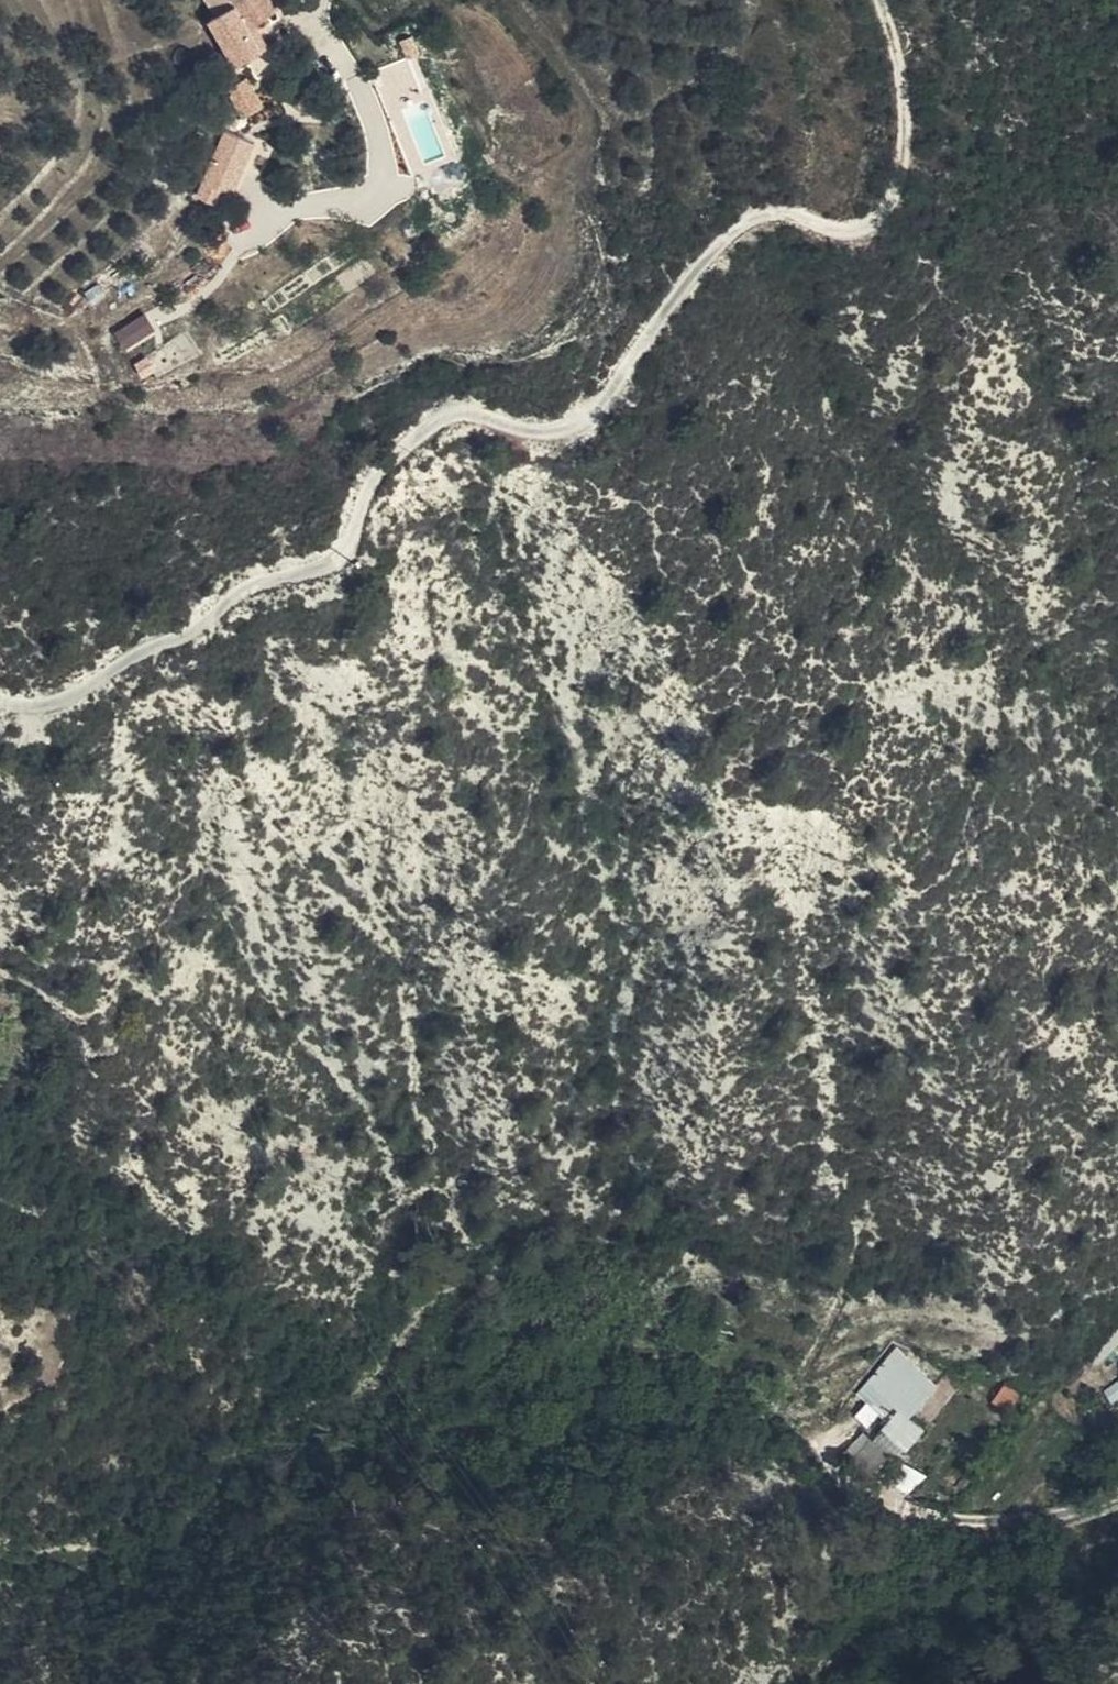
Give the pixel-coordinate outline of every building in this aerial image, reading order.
[(245,0),(204,0),(215,18),(234,7),(245,0)] [(269,0),(245,0),(234,7),(249,30),(277,12),(269,0)] [(245,114),(266,103),(250,74),(229,85),(245,114)] [(219,131),(241,139),(248,117),(226,111),(219,131)] [(221,202),(241,139),(219,131),(200,195),(221,202)] [(871,1409),(903,1434),(913,1423),(923,1430),(945,1400),(904,1367),(871,1409)] [(941,1443),(965,1415),(945,1400),(923,1430),(941,1443)] [(913,1451),(926,1462),(941,1443),(923,1430),(913,1423),(903,1434),(891,1451),(903,1461),(913,1451)] [(886,1458),(870,1478),(887,1493),(903,1473),(886,1458)]
